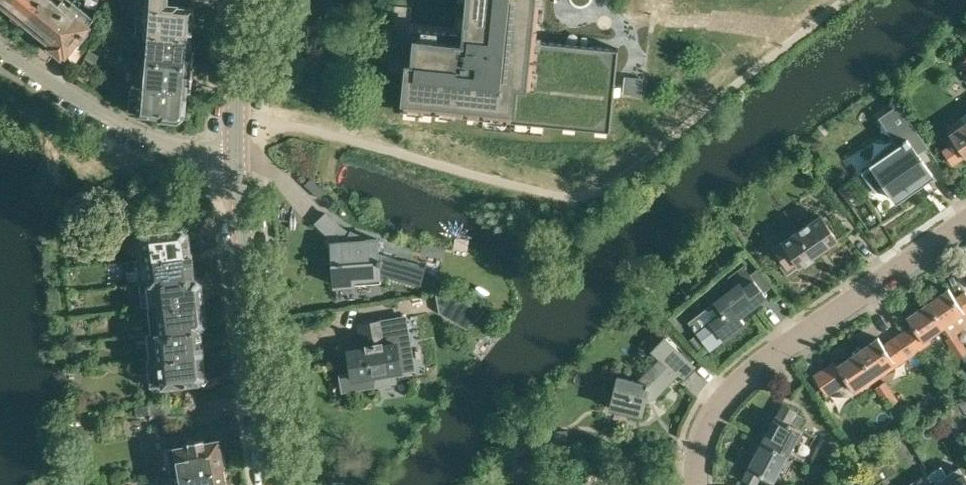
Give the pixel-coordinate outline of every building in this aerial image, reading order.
[(6,4),(26,20),(41,0),(9,0),(6,4)] [(26,20),(46,36),(73,0),(41,0),(26,20)] [(73,0),(46,36),(54,43),(52,45),(62,54),(64,51),(66,52),(77,39),(80,41),(91,27),(88,25),(94,17),(73,0)] [(141,32),(192,37),(195,5),(184,4),(184,3),(182,0),(149,0),(147,16),(139,15),(137,32),(141,32)] [(467,33),(409,27),(401,108),(610,129),(619,48),(533,40),(537,0),(470,0),(467,33)] [(141,32),(139,58),(195,63),(196,47),(196,46),(196,37),(192,37),(141,32)] [(139,58),(137,83),(192,88),(193,82),(195,63),(139,58)] [(192,88),(137,83),(133,83),(131,110),(138,111),(139,112),(162,114),(162,117),(179,118),(186,114),(188,90),(192,91),(192,88)] [(899,103),(882,115),(898,138),(915,126),(899,103)] [(956,119),(946,126),(965,159),(965,113),(956,119)] [(897,199),(933,174),(909,140),(864,172),(876,189),(886,183),(897,199)] [(319,196),(325,190),(324,189),(318,183),(310,176),(304,182),(319,196)] [(422,284),(427,266),(380,252),(378,239),(363,240),(363,236),(357,234),(355,233),(354,232),(352,231),(351,233),(348,231),(345,229),(333,220),(326,213),(318,223),(319,225),(320,227),(322,229),(327,233),(332,236),(327,244),(338,250),(339,261),(334,261),(336,285),(356,284),(355,278),(381,276),(381,272),(422,284)] [(773,248),(783,262),(780,264),(787,274),(839,239),(821,214),(773,248)] [(139,245),(126,246),(127,259),(140,258),(140,257),(192,250),(190,231),(183,226),(145,230),(145,231),(137,232),(139,245)] [(140,257),(140,258),(143,282),(196,275),(195,274),(192,250),(140,257)] [(721,308),(709,320),(697,329),(709,347),(722,338),(743,322),(738,315),(765,295),(743,266),(728,277),(735,285),(715,300),(721,308)] [(196,275),(143,282),(143,283),(148,282),(151,307),(206,300),(203,281),(196,275)] [(928,303),(944,326),(945,326),(951,335),(957,331),(965,325),(965,291),(965,289),(954,296),(949,289),(928,303)] [(441,311),(461,322),(474,309),(458,292),(438,295),(441,311)] [(206,300),(151,307),(154,331),(204,325),(208,320),(206,300)] [(913,325),(904,331),(918,351),(932,341),(929,336),(944,326),(928,303),(908,317),(913,325)] [(364,347),(349,350),(353,371),(341,374),(344,389),(375,384),(373,374),(415,367),(406,315),(360,323),(364,347)] [(150,332),(153,357),(204,350),(202,328),(204,325),(154,331),(150,332)] [(827,395),(839,387),(848,381),(856,393),(918,351),(904,331),(883,345),(879,340),(837,365),(835,362),(815,376),(827,395)] [(957,331),(951,335),(945,339),(951,349),(963,341),(957,331)] [(696,334),(688,340),(695,349),(703,344),(696,334)] [(661,359),(643,377),(642,382),(651,385),(648,393),(656,395),(677,374),(685,378),(696,366),(666,338),(653,351),(661,359)] [(963,341),(951,349),(958,358),(965,353),(965,345),(963,341)] [(204,350),(153,357),(150,358),(153,385),(163,383),(163,384),(202,379),(207,373),(204,350)] [(655,398),(656,395),(648,393),(651,385),(642,382),(619,377),(611,407),(643,414),(648,396),(655,398)] [(881,397),(893,389),(886,379),(875,387),(881,397)] [(899,399),(893,389),(881,397),(888,407),(899,399)] [(150,414),(150,415),(167,413),(165,400),(148,402),(148,404),(150,414)] [(963,409),(959,401),(949,408),(959,425),(965,421),(965,413),(963,409)] [(776,413),(762,440),(788,453),(802,427),(792,422),(798,409),(783,402),(776,413)] [(951,431),(959,425),(949,408),(941,413),(951,431)] [(168,448),(173,476),(225,466),(220,438),(206,441),(205,436),(189,439),(190,444),(168,448)] [(561,437),(533,439),(533,452),(562,451),(561,437)] [(749,466),(743,478),(757,484),(763,473),(774,479),(788,453),(762,440),(749,465),(749,466)] [(876,482),(886,476),(873,454),(863,460),(876,482)] [(933,482),(935,484),(965,484),(965,480),(962,474),(964,472),(960,465),(933,482)] [(225,466),(173,476),(175,484),(228,484),(225,466)]
